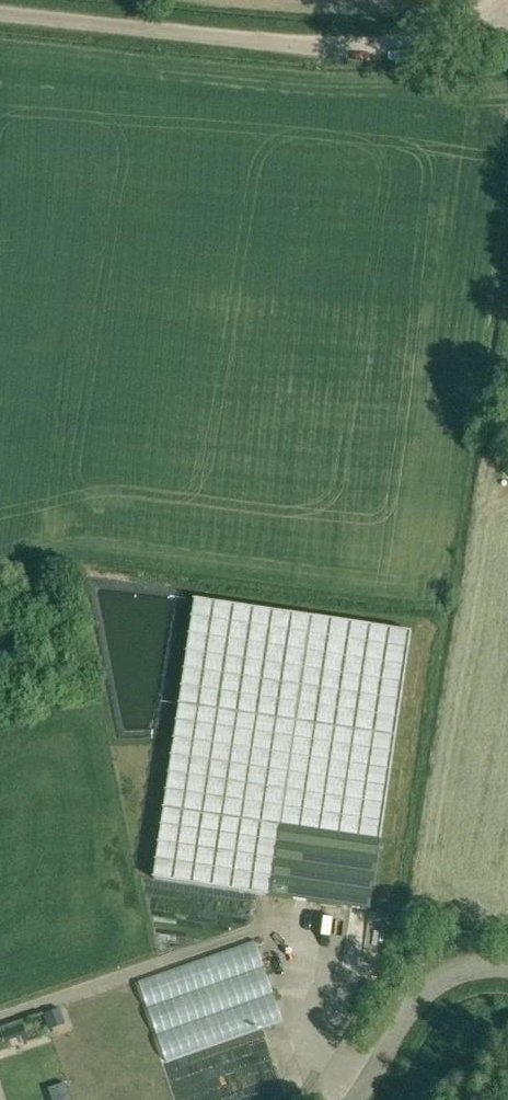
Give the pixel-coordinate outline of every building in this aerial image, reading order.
[(153,877),(369,909),(410,632),(194,600),(153,877)]
